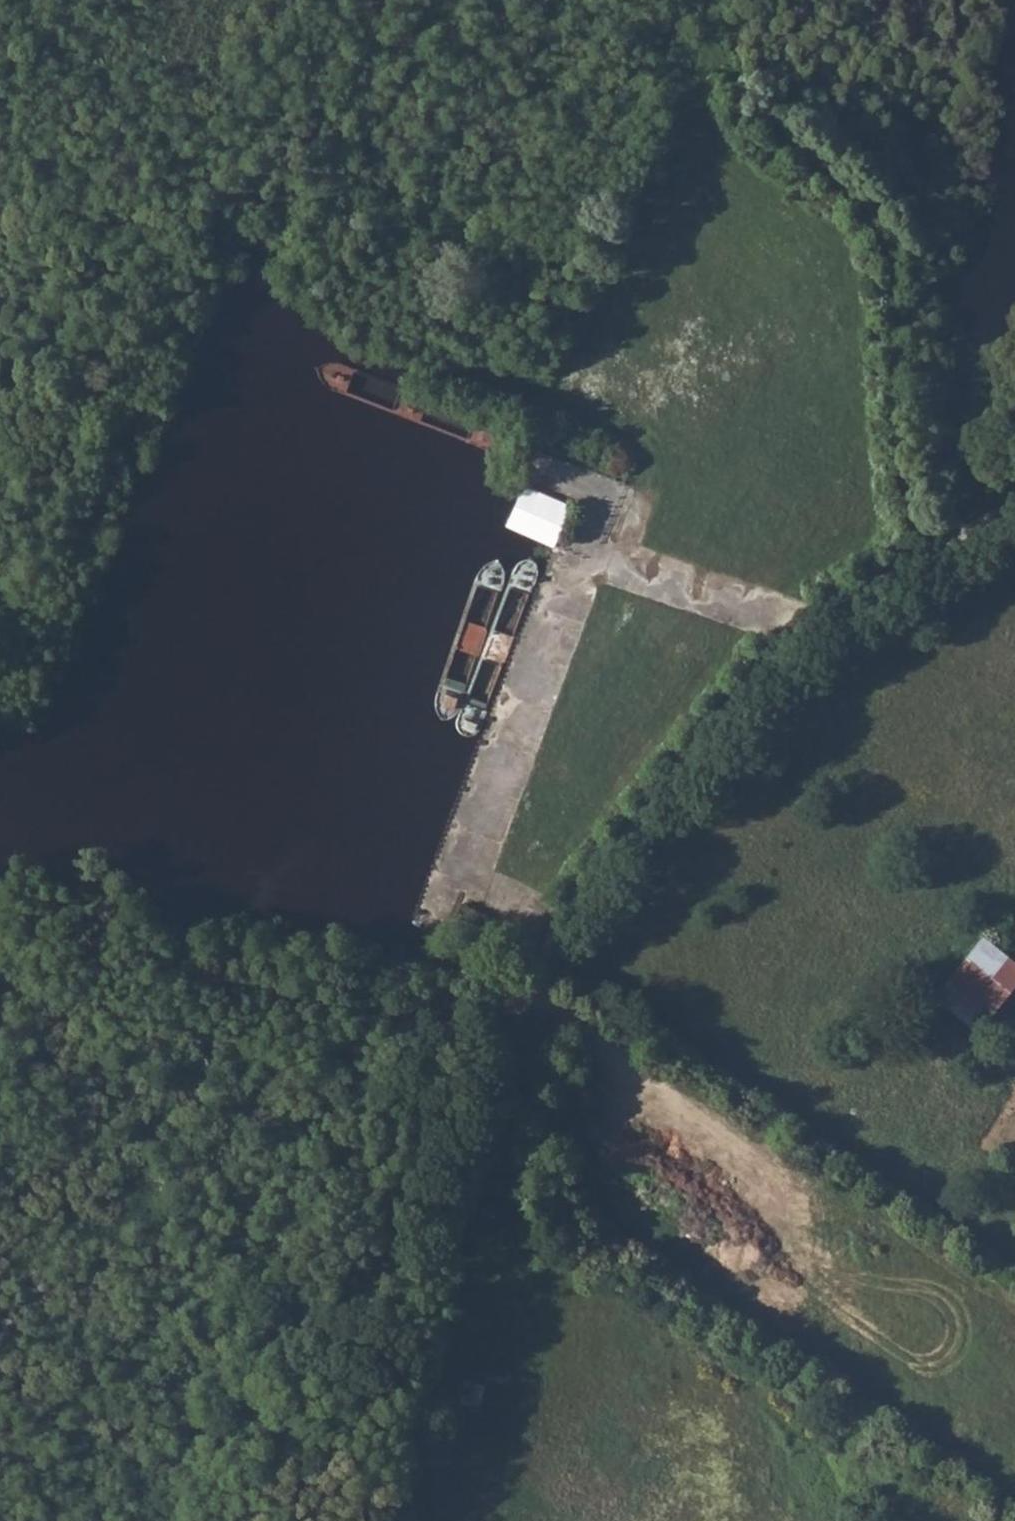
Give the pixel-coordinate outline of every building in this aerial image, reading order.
[(988,935),(938,996),(980,1028),(1014,986),(1014,957),(988,935)]
